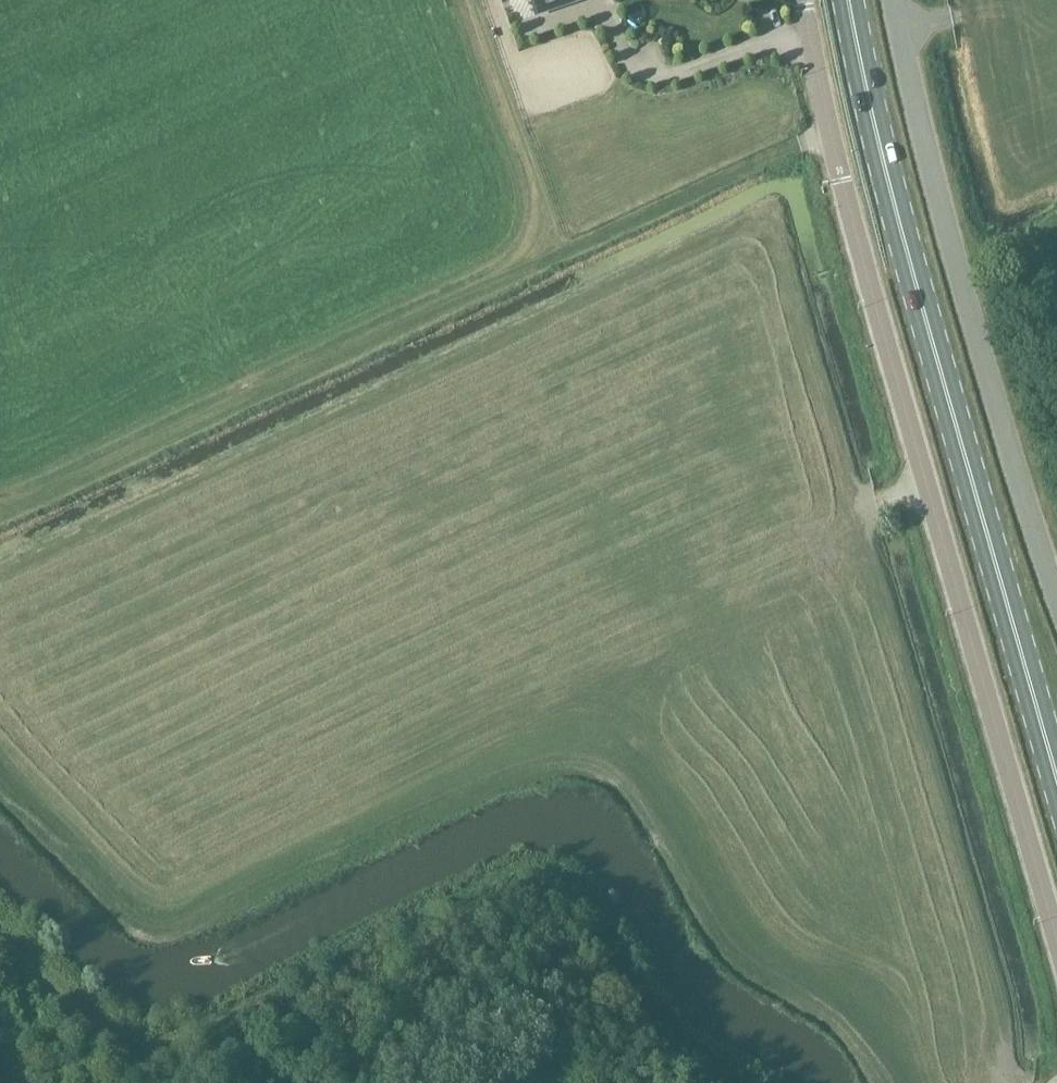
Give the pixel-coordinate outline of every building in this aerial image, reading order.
[(579,0),(528,0),(534,16),(579,0)]
